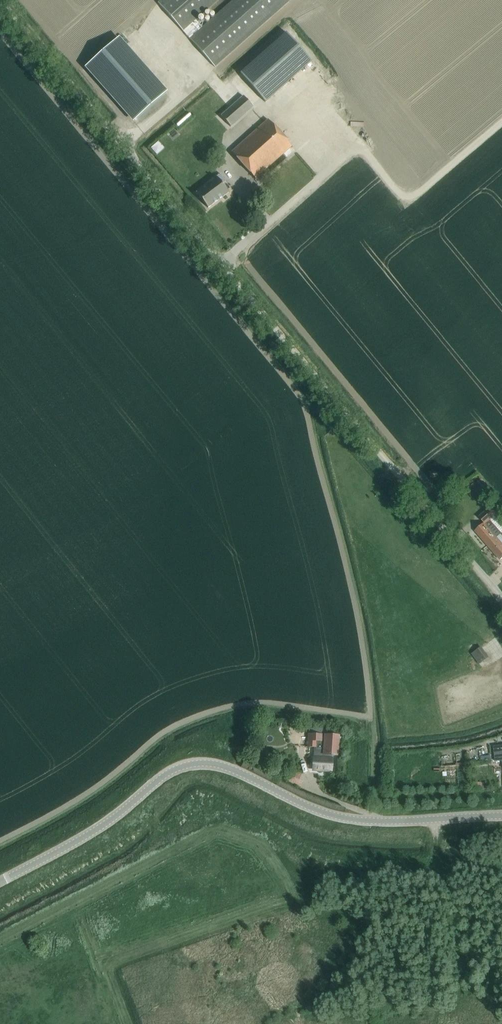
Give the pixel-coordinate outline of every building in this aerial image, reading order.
[(195,19),(217,0),(160,0),(157,2),(214,67),(290,0),(232,0),(202,27),(195,19)] [(286,32),(240,73),(265,102),(312,61),(286,32)] [(86,66),(134,120),(165,92),(118,38),(86,66)] [(243,96),(221,116),(230,126),(253,106),(243,96)] [(255,178),(262,172),(292,146),(268,119),(232,152),(255,178)] [(208,207),(229,192),(217,177),(196,193),(208,207)] [(477,483),(482,491),(492,483),(487,476),(477,483)] [(500,534),(501,532),(501,525),(494,516),(497,514),(490,507),(478,517),(484,523),(475,530),(488,545),(500,534)] [(501,557),(501,535),(500,534),(488,545),(500,559),(501,557)] [(498,657),(501,655),(501,634),(490,640),(498,657)] [(479,664),(488,657),(481,647),(471,654),(479,664)] [(337,756),(338,736),(325,735),(325,727),(309,726),(308,746),(314,747),(313,770),(331,771),(332,756),(337,756)] [(256,759),(266,752),(259,742),(249,749),(256,759)] [(495,746),(496,752),(494,752),(495,762),(501,761),(501,765),(501,745),(495,746)]
